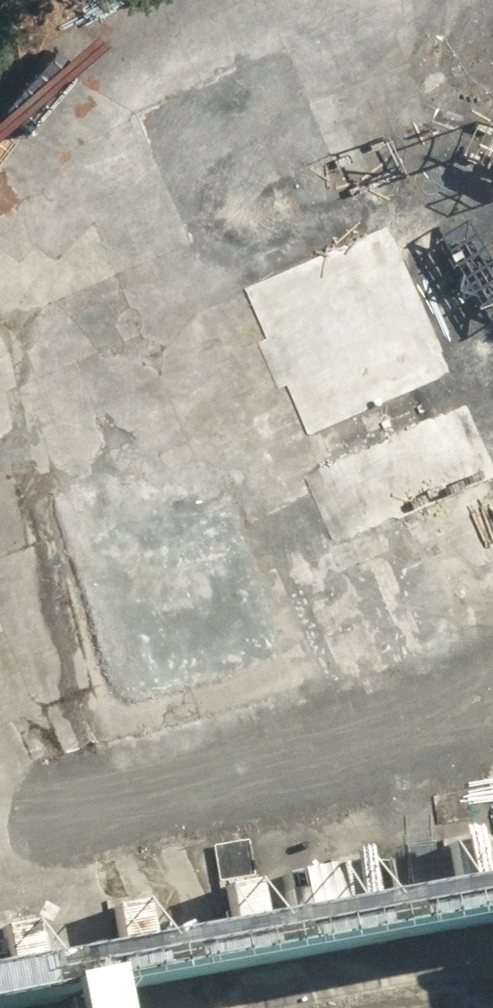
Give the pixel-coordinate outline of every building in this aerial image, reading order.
[(202,169),(235,242),(382,177),(349,103),(202,169)] [(397,210),(382,177),(235,242),(247,275),(397,210)] [(463,359),(397,210),(247,275),(311,424),(463,359)] [(477,392),(463,359),(311,424),(326,457),(477,392)] [(477,392),(326,457),(370,559),(492,506),(492,428),(477,392)] [(288,654),(319,644),(270,486),(239,496),(288,654)] [(131,702),(288,654),(239,496),(83,544),(131,702)] [(492,580),(492,506),(370,559),(397,621),(492,580)] [(97,712),(131,702),(83,544),(49,554),(97,712)] [(288,654),(131,702),(140,729),(297,681),(288,654)] [(24,1001),(25,1007),(76,1007),(73,992),(492,916),(492,877),(0,966),(0,1005),(24,1001)]
